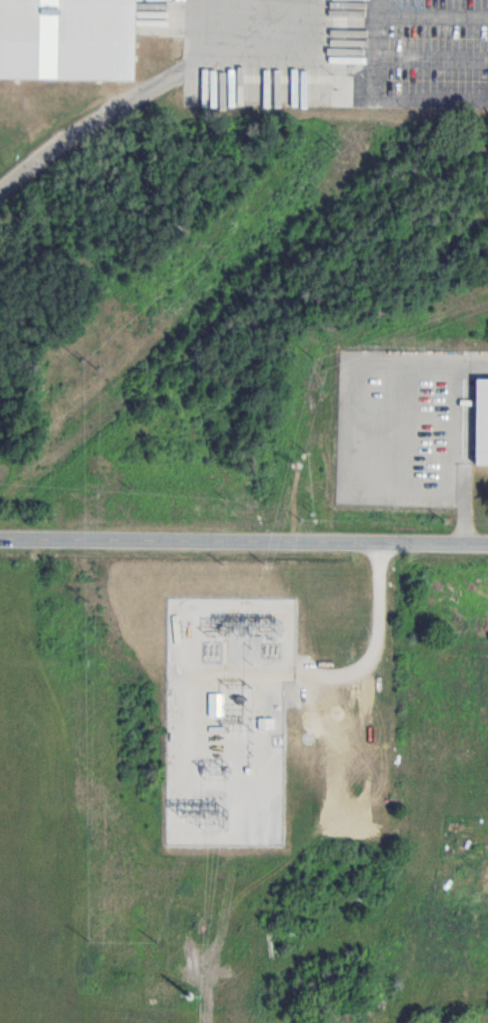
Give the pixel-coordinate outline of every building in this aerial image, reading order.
[(132,82),(133,0),(0,0),(0,80),(132,82)] [(487,464),(487,377),(473,377),(471,464),(487,464)] [(271,731),(255,731),(255,719),(271,719),(271,731)]
